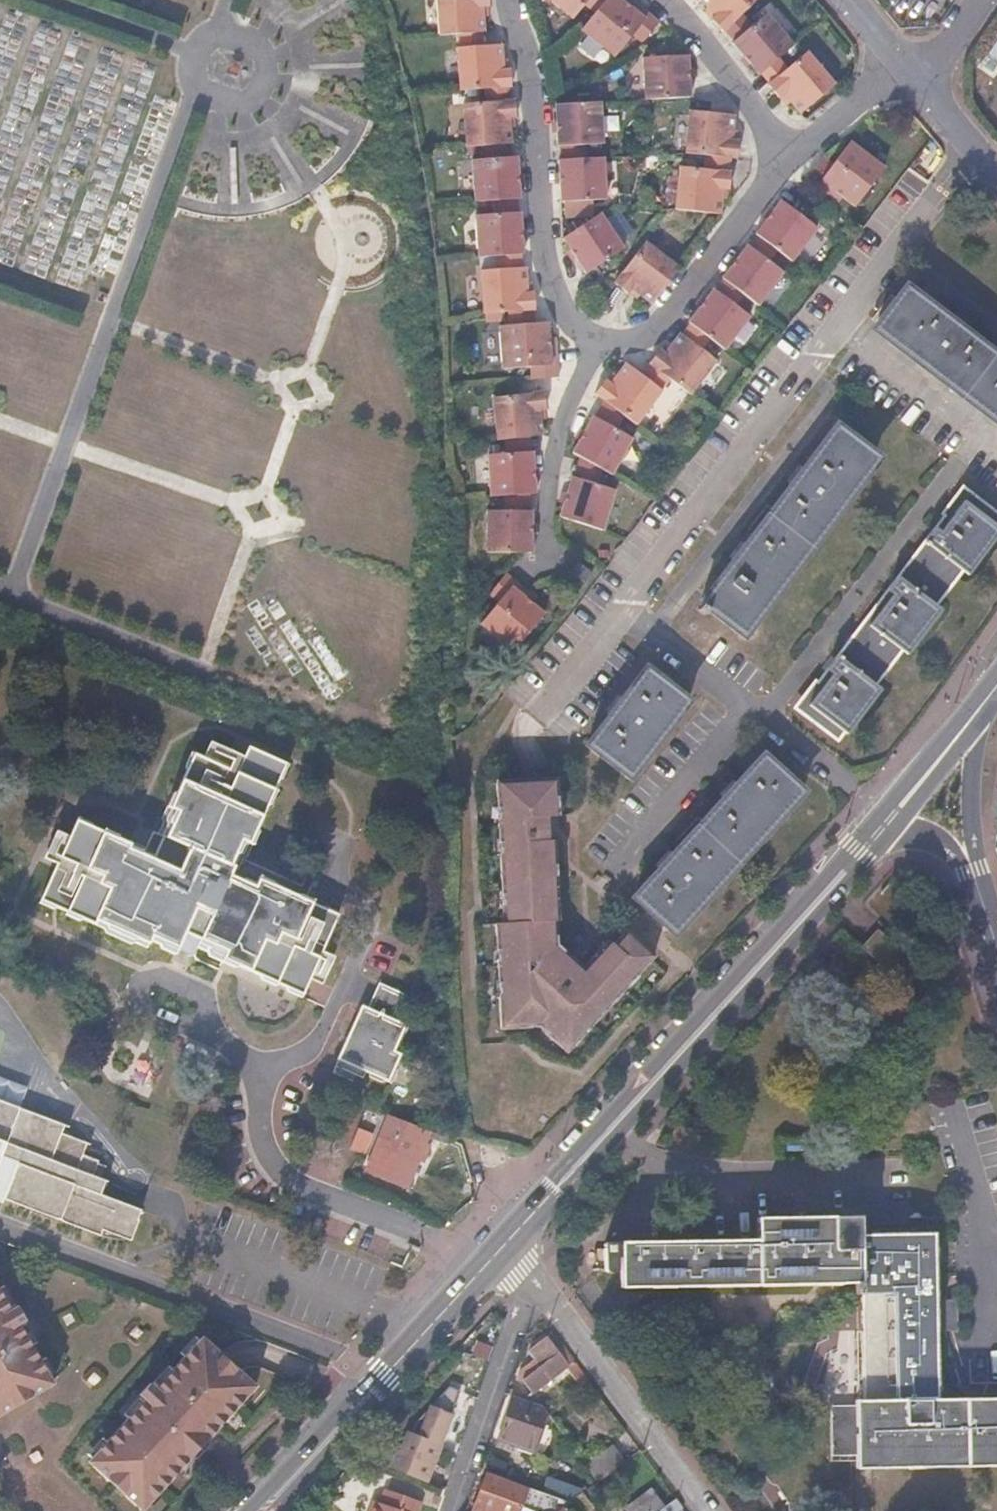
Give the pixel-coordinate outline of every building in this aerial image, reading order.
[(435,31),(452,30),(478,28),(480,28),(479,3),(486,3),(485,0),(434,0),(435,31)] [(570,15),(577,6),(582,0),(552,0),(570,15)] [(577,26),(610,53),(627,33),(637,40),(652,22),(631,4),(628,8),(619,0),(599,0),(587,14),(579,24),(577,26)] [(587,14),(599,0),(582,0),(577,6),(587,14)] [(714,13),(710,17),(721,28),(739,10),(750,0),(702,0),(714,13)] [(749,22),(739,10),(721,28),(720,29),(729,40),(749,22)] [(777,54),(788,44),(761,12),(749,22),(729,40),(728,41),(754,73),(756,72),(777,54)] [(452,30),(452,43),(479,42),(478,28),(452,30)] [(986,47),(996,56),(996,32),(986,47)] [(452,43),(455,85),(476,84),(504,83),(506,82),(505,70),(505,65),(499,65),(497,41),(497,40),(479,42),(452,43)] [(801,50),(784,63),(763,81),(762,82),(774,96),(780,92),(796,111),(829,82),(801,50)] [(640,54),(640,97),(684,95),(683,54),(640,54)] [(784,63),(777,54),(756,72),(763,81),(784,63)] [(476,84),(476,97),(504,95),(504,83),(476,84)] [(459,98),(460,143),(478,142),(504,140),(505,140),(503,113),(511,113),(510,95),(504,95),(476,97),(459,98)] [(551,107),(553,141),(555,141),(582,139),(597,138),(595,98),(550,100),(551,107)] [(686,108),(681,152),(700,153),(726,156),(733,156),(734,140),(727,138),(729,113),(686,108)] [(555,157),(583,156),(582,139),(555,141),(555,157)] [(478,142),(478,155),(505,153),(504,140),(478,142)] [(826,197),(834,203),(847,213),(877,174),(843,148),(824,171),(813,164),(797,184),(822,203),(826,197)] [(467,156),(469,199),(485,198),(512,196),(515,196),(513,152),(505,153),(478,155),(467,156)] [(726,156),(700,153),(698,168),(724,171),(726,156)] [(553,157),(555,198),(598,195),(597,155),(583,156),(555,157),(553,157)] [(671,210),(715,215),(716,213),(718,189),(724,189),(726,171),(724,171),(698,168),(675,166),(671,210)] [(485,198),(485,212),(512,209),(512,196),(485,198)] [(829,209),(834,203),(826,197),(822,203),(829,209)] [(776,254),(786,262),(813,227),(777,200),(751,234),(753,236),(776,254)] [(470,213),(473,255),(489,254),(516,252),(518,252),(515,209),(512,209),(485,212),(470,213)] [(596,213),(558,238),(582,274),(619,249),(596,213)] [(776,254),(753,236),(746,245),(769,264),(776,254)] [(628,288),(647,303),(674,268),(640,241),(608,282),(623,294),(628,288)] [(746,245),(744,244),(717,278),(719,280),(743,298),(753,306),(779,272),(769,264),(746,245)] [(489,254),(490,270),(517,268),(516,252),(489,254)] [(475,272),(477,313),(500,312),(526,311),(528,311),(526,293),(521,293),(520,271),(520,268),(517,268),(490,270),(475,272)] [(736,308),(743,298),(719,280),(712,290),(736,308)] [(904,286),(876,323),(890,334),(886,338),(996,424),(996,357),(904,286)] [(710,343),(719,350),(746,316),(736,308),(712,290),(709,288),(683,322),(686,324),(710,343)] [(500,312),(500,326),(526,324),(526,311),(500,312)] [(524,368),(524,380),(552,378),(550,349),(542,349),(542,339),(542,323),(526,324),(500,326),(491,326),(495,370),(524,368)] [(678,333),(703,352),(710,343),(686,324),(678,333)] [(667,382),(685,395),(713,359),(703,352),(678,333),(676,332),(661,352),(657,348),(645,364),(667,382)] [(627,422),(633,427),(660,391),(637,373),(625,364),(609,385),(603,381),(592,396),(605,405),(627,422)] [(637,373),(660,391),(667,382),(645,364),(637,373)] [(487,398),(492,440),(496,440),(523,437),(536,435),(533,409),(540,408),(538,391),(487,398)] [(596,422),(619,436),(627,422),(605,405),(596,422)] [(602,472),(614,479),(634,444),(619,436),(596,422),(594,422),(574,457),(578,459),(602,472)] [(872,454),(835,424),(699,601),(737,631),(746,619),(751,622),(867,470),(864,466),(872,454)] [(496,440),(497,453),(524,451),(523,437),(496,440)] [(483,454),(484,496),(499,495),(524,494),(529,494),(527,451),(524,451),(497,453),(483,454)] [(597,488),(602,472),(578,459),(571,480),(597,488)] [(611,492),(597,488),(571,480),(569,480),(557,519),(599,532),(611,492)] [(996,520),(996,518),(961,491),(798,705),(836,735),(996,520)] [(499,495),(500,511),(525,511),(524,494),(499,495)] [(483,553),(518,552),(527,552),(527,526),(527,511),(525,511),(500,511),(483,511),(483,553)] [(557,582),(570,593),(577,581),(566,572),(557,582)] [(525,591),(502,573),(485,594),(495,602),(477,624),(510,651),(540,613),(528,603),(521,597),(525,591)] [(533,598),(525,591),(521,597),(528,603),(533,598)] [(628,777),(685,699),(643,668),(585,743),(628,777)] [(76,824),(44,891),(59,899),(57,903),(69,908),(71,904),(86,911),(84,915),(106,925),(108,921),(122,927),(118,938),(130,943),(134,942),(145,947),(149,939),(161,945),(161,949),(174,954),(176,951),(182,936),(196,942),(196,943),(208,948),(207,951),(234,964),(237,962),(259,972),(259,975),(273,982),(275,980),(285,984),(286,988),(299,993),(338,905),(327,899),(322,900),(312,896),(313,893),(307,890),(305,892),(274,878),(273,876),(260,870),(256,878),(246,873),(243,875),(232,870),(236,861),(240,862),(245,850),(242,848),(254,820),(258,822),(268,799),(264,797),(270,784),(275,786),(280,774),(276,772),(281,759),(249,745),(242,761),(235,758),(230,768),(197,755),(191,768),(187,766),(177,790),(181,792),(168,820),(163,819),(158,830),(163,832),(153,853),(143,849),(141,853),(128,847),(130,843),(119,838),(117,842),(104,836),(106,832),(93,826),(91,830),(76,824)] [(801,792),(761,755),(633,895),(673,933),(801,792)] [(549,816),(556,816),(554,778),(493,782),(502,923),(494,924),(500,1028),(531,1027),(530,1021),(540,1020),(548,1027),(544,1031),(567,1051),(654,954),(625,929),(612,943),(607,939),(582,967),(562,949),(558,953),(550,946),(550,937),(556,936),(555,920),(558,920),(553,841),(550,840),(549,816)] [(876,930),(862,946),(889,971),(903,954),(886,939),(876,930)] [(189,957),(196,943),(196,942),(182,936),(176,951),(189,957)] [(562,949),(556,936),(550,937),(550,946),(558,953),(562,949)] [(363,1011),(402,1029),(405,1022),(391,1014),(401,990),(378,980),(363,1011)] [(398,1034),(400,1035),(402,1029),(363,1011),(360,1017),(398,1034)] [(393,1046),(398,1034),(360,1017),(354,1031),(349,1029),(338,1054),(389,1078),(395,1064),(394,1059),(399,1049),(393,1046)] [(530,1021),(531,1027),(538,1026),(544,1031),(548,1027),(540,1020),(530,1021)] [(100,1239),(103,1231),(130,1241),(142,1210),(101,1195),(107,1180),(93,1174),(98,1161),(81,1155),(86,1143),(62,1134),(65,1124),(0,1098),(0,1156),(18,1162),(3,1201),(100,1239)] [(426,1135),(428,1130),(389,1113),(366,1172),(406,1188),(418,1156),(423,1158),(428,1146),(422,1144),(426,1135)] [(357,1128),(350,1147),(356,1150),(363,1153),(370,1134),(357,1128)] [(426,1135),(435,1139),(438,1133),(428,1130),(426,1135)] [(448,1138),(438,1133),(435,1139),(446,1144),(448,1138)] [(3,1201),(18,1162),(0,1156),(0,1199),(3,1201)] [(665,1240),(605,1241),(605,1272),(616,1271),(616,1252),(620,1251),(621,1279),(841,1274),(841,1283),(854,1283),(855,1295),(862,1295),(864,1399),(857,1400),(857,1458),(996,1456),(996,1395),(937,1396),(934,1230),(860,1232),(859,1214),(756,1216),(756,1239),(708,1240),(665,1240)] [(841,1274),(621,1279),(622,1288),(841,1283),(841,1274)] [(46,1381),(12,1321),(18,1317),(9,1302),(3,1306),(0,1301),(0,1408),(46,1381)] [(586,1379),(551,1331),(527,1349),(533,1356),(520,1367),(516,1377),(529,1393),(564,1367),(579,1386),(586,1379)] [(254,1392),(229,1369),(201,1343),(155,1394),(148,1388),(137,1401),(144,1407),(86,1469),(133,1510),(147,1510),(254,1392)] [(511,1391),(510,1396),(523,1401),(524,1396),(511,1391)] [(388,1455),(380,1473),(412,1486),(419,1468),(428,1472),(435,1452),(434,1452),(446,1422),(445,1421),(454,1398),(444,1394),(410,1430),(406,1441),(403,1439),(395,1458),(388,1455)] [(510,1396),(508,1396),(494,1437),(528,1448),(542,1410),(540,1407),(523,1401),(510,1396)] [(583,1465),(596,1481),(622,1462),(610,1445),(583,1465)] [(996,1464),(996,1456),(857,1458),(857,1467),(996,1464)] [(419,1468),(412,1486),(420,1489),(428,1472),(419,1468)] [(483,1472),(469,1510),(471,1510),(515,1510),(524,1487),(483,1472)] [(542,1493),(544,1494),(567,1502),(573,1485),(548,1477),(542,1493)] [(566,1510),(584,1510),(591,1506),(587,1501),(602,1490),(596,1481),(567,1502),(562,1506),(566,1510)] [(661,1507),(648,1491),(625,1508),(628,1510),(655,1510),(661,1507)] [(562,1506),(567,1502),(544,1494),(537,1510),(555,1510),(562,1506)] [(680,1506),(674,1498),(661,1507),(655,1510),(674,1510),(680,1506)]
